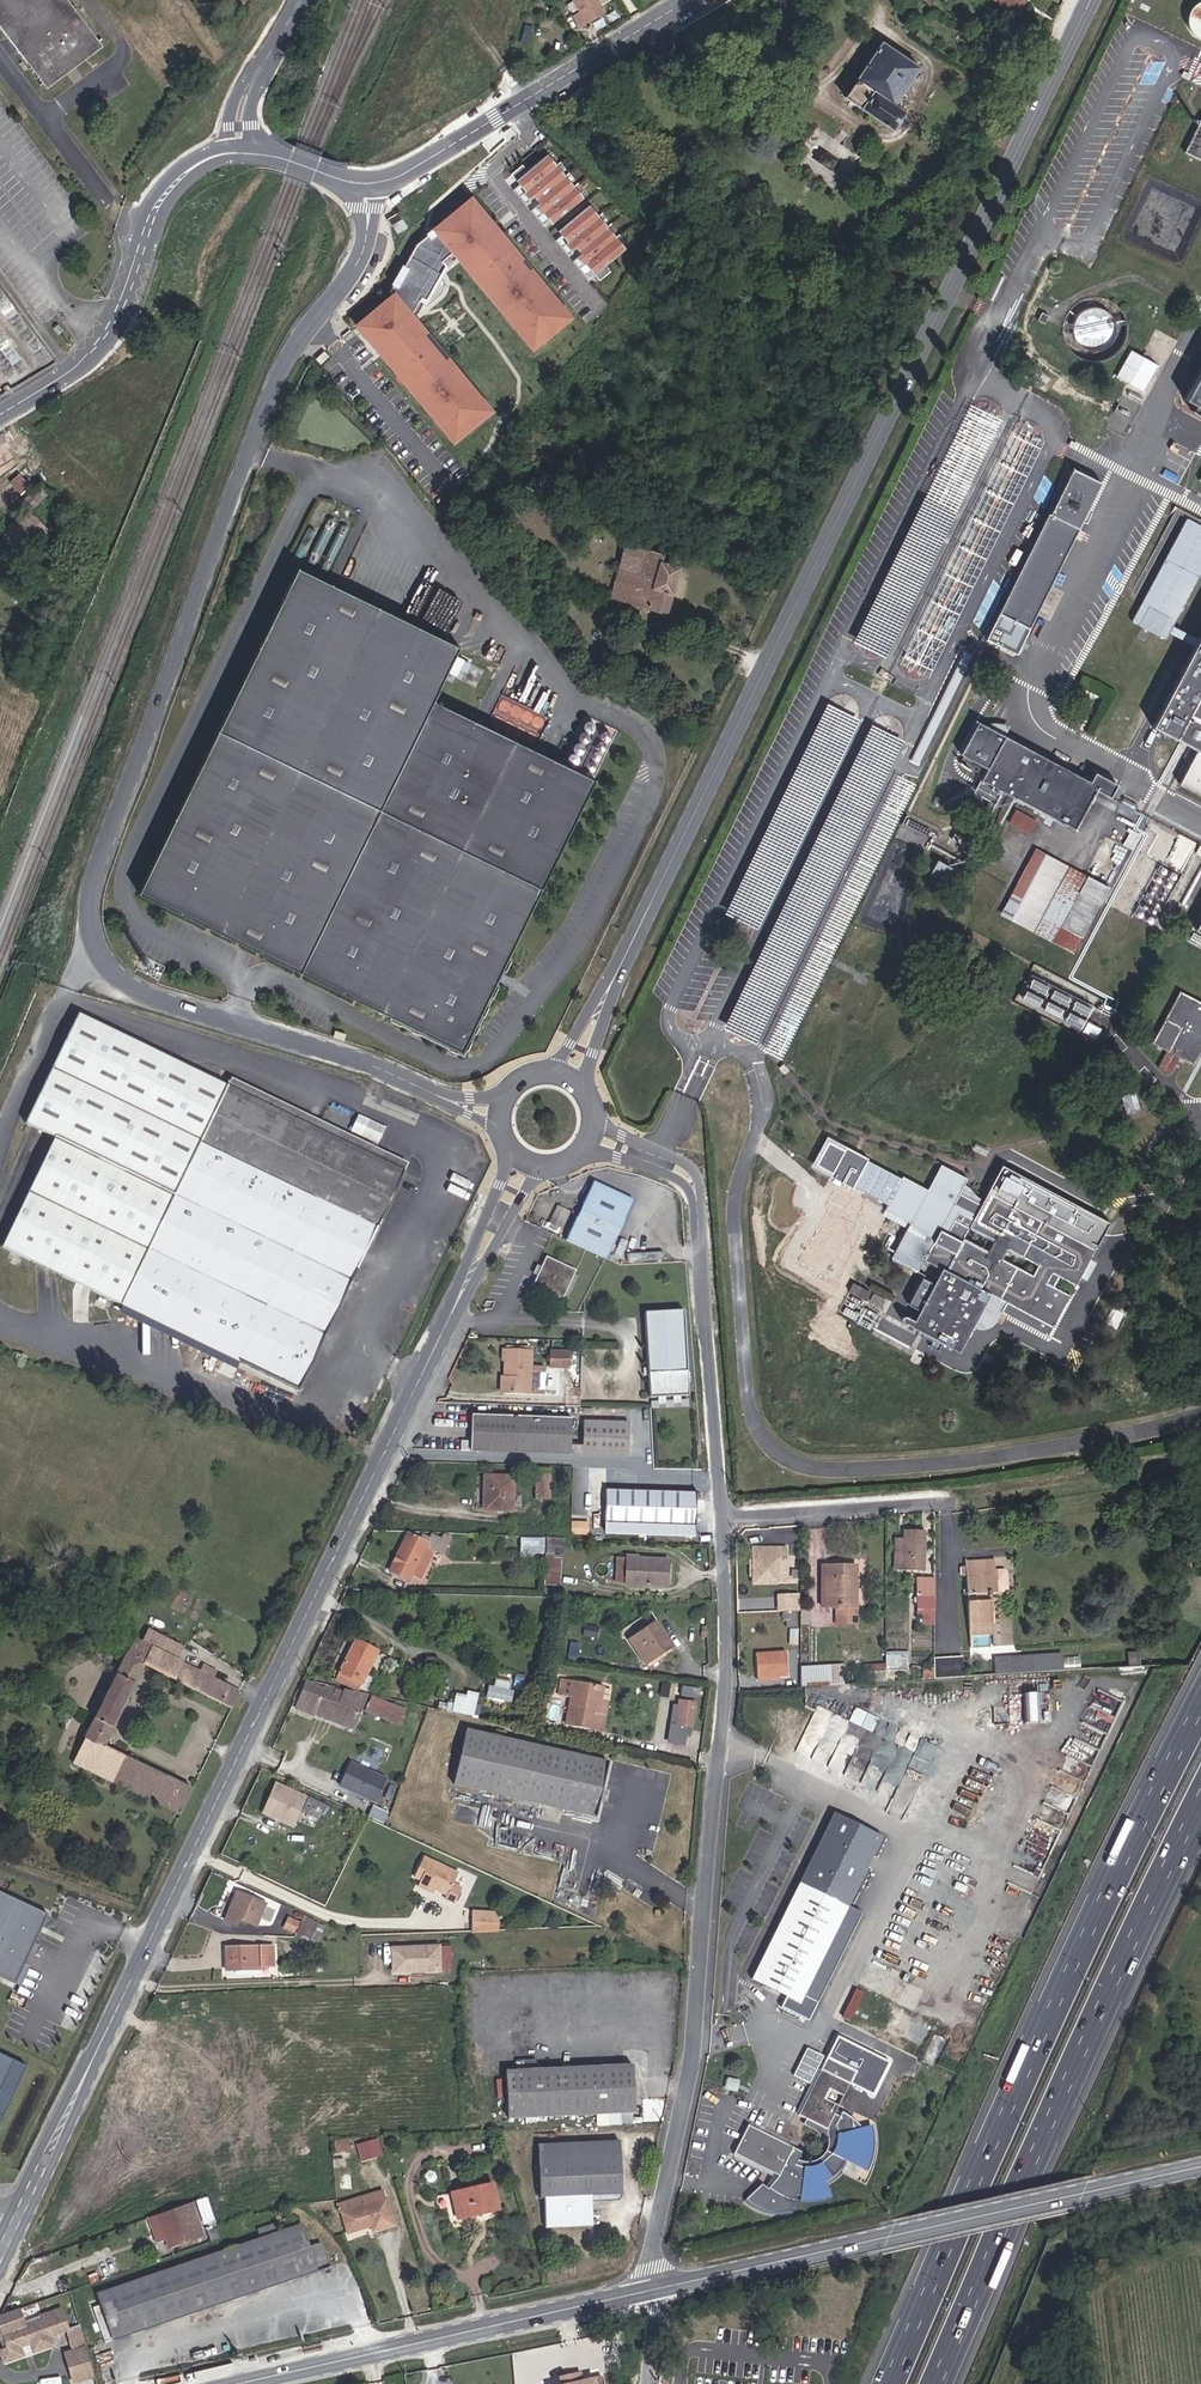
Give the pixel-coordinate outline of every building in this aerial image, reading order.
[(97,40),(66,0),(0,0),(0,25),(43,82),(97,40)] [(610,0),(576,0),(583,11),(575,15),(582,26),(604,13),(600,6),(602,5),(610,0)] [(1015,11),(1022,0),(998,0),(1015,11)] [(1190,13),(1189,14),(1189,17),(1190,22),(1192,27),(1197,32),(1200,35),(1200,0),(1199,0),(1197,1),(1193,5),(1190,10),(1190,13)] [(102,46),(97,40),(43,82),(47,87),(102,46)] [(918,66),(882,42),(854,82),(848,78),(841,88),(848,93),(846,95),(861,105),(860,106),(892,127),(903,111),(893,104),(918,66)] [(1185,150),(1200,158),(1200,119),(1185,150)] [(546,154),(515,179),(549,222),(581,198),(546,154)] [(476,198),(434,232),(437,236),(456,260),(536,359),(580,324),(537,270),(533,274),(526,265),(527,261),(476,198)] [(589,205),(559,230),(594,272),(624,247),(589,205)] [(399,212),(388,218),(392,225),(403,219),(399,212)] [(421,249),(391,302),(400,295),(418,317),(425,302),(429,304),(450,270),(446,266),(456,260),(437,236),(421,249)] [(391,302),(358,329),(457,450),(500,416),(455,361),(452,364),(431,339),(434,336),(418,317),(400,295),(391,302)] [(1092,312),(1080,312),(1080,348),(1107,348),(1107,314),(1092,314),(1092,312)] [(1147,351),(1154,338),(1150,336),(1143,349),(1147,351)] [(113,358),(101,364),(105,370),(115,363),(113,358)] [(1200,408),(1200,370),(1186,400),(1200,408)] [(13,456),(8,447),(0,452),(0,454),(1,455),(0,456),(0,465),(6,462),(5,461),(13,456)] [(1049,511),(984,641),(1014,657),(1102,480),(1073,466),(1051,512),(1049,511)] [(31,489),(19,475),(11,483),(23,496),(31,489)] [(1186,516),(1132,619),(1165,637),(1168,631),(1172,623),(1199,572),(1200,569),(1200,523),(1186,516)] [(19,520),(8,529),(10,532),(21,522),(19,520)] [(627,537),(610,597),(667,613),(680,566),(662,561),(664,553),(646,548),(647,543),(627,537)] [(458,650),(296,571),(137,897),(433,1042),(444,1020),(452,1023),(441,1046),(461,1055),(595,780),(433,701),(458,650)] [(1198,637),(1172,623),(1168,631),(1194,644),(1198,637)] [(1198,637),(1194,644),(1150,727),(1196,750),(1179,782),(1200,794),(1200,631),(1198,637)] [(970,657),(962,653),(908,762),(916,766),(970,657)] [(535,727),(529,738),(534,741),(547,717),(530,707),(522,721),(535,727)] [(1095,776),(985,717),(968,749),(993,762),(979,787),(1002,799),(1009,786),(1081,824),(1102,784),(1116,792),(1123,778),(1100,766),(1095,776)] [(944,802),(948,794),(943,791),(939,799),(944,802)] [(1143,800),(1129,792),(1127,797),(1141,804),(1143,800)] [(1041,815),(1022,805),(1015,817),(1035,828),(1041,815)] [(1126,816),(1115,837),(1131,846),(1142,825),(1126,816)] [(972,834),(958,826),(954,833),(968,841),(972,834)] [(1131,846),(1115,837),(1093,877),(1109,886),(1131,846)] [(1057,944),(1093,877),(1039,848),(1004,915),(1057,944)] [(946,874),(953,861),(941,854),(934,867),(946,874)] [(1093,877),(1057,944),(1074,952),(1109,886),(1093,877)] [(1200,1049),(1200,1002),(1179,990),(1152,1041),(1166,1049),(1157,1066),(1170,1073),(1179,1056),(1193,1064),(1200,1049)] [(1,1245),(124,1304),(300,1389),(406,1170),(230,1085),(77,1011),(25,1119),(55,1134),(1,1245)] [(1101,1025),(1088,1018),(1082,1029),(1095,1037),(1101,1025)] [(234,1078),(230,1085),(406,1170),(409,1162),(234,1078)] [(1139,1109),(1135,1091),(1120,1095),(1125,1113),(1139,1109)] [(359,1112),(351,1130),(379,1143),(387,1125),(359,1112)] [(1076,1283),(1107,1219),(1001,1166),(982,1203),(960,1193),(967,1177),(941,1163),(928,1188),(903,1175),(902,1177),(868,1160),(869,1158),(860,1153),(858,1156),(855,1154),(856,1151),(847,1146),(845,1149),(830,1141),(817,1164),(833,1172),(831,1175),(852,1187),(854,1185),(888,1203),(885,1208),(910,1221),(893,1254),(918,1268),(924,1257),(942,1266),(934,1281),(922,1274),(908,1302),(920,1309),(915,1318),(906,1314),(905,1314),(904,1314),(902,1315),(901,1317),(901,1318),(902,1320),(903,1321),(933,1336),(929,1345),(938,1350),(942,1341),(959,1350),(995,1282),(1011,1290),(1006,1300),(1053,1325),(1070,1293),(1046,1280),(1051,1271),(1076,1283)] [(988,1153),(974,1146),(972,1150),(986,1157),(988,1153)] [(594,1183),(566,1241),(608,1263),(637,1204),(594,1183)] [(558,1204),(551,1222),(563,1227),(570,1209),(558,1204)] [(546,1256),(532,1286),(561,1301),(576,1271),(546,1256)] [(885,1298),(874,1292),(870,1299),(882,1305),(885,1298)] [(300,1389),(124,1304),(120,1311),(296,1397),(300,1389)] [(648,1314),(653,1399),(691,1397),(685,1312),(648,1314)] [(533,1350),(504,1349),(504,1359),(506,1360),(506,1376),(502,1377),(501,1393),(544,1394),(545,1366),(533,1366),(533,1350)] [(571,1352),(552,1351),(551,1366),(571,1367),(571,1352)] [(574,1417),(473,1416),(472,1442),(462,1441),(462,1451),(573,1453),(574,1417)] [(630,1454),(631,1419),(586,1418),(585,1453),(630,1454)] [(352,1432),(342,1430),(339,1441),(349,1444),(352,1432)] [(539,1470),(539,1497),(551,1498),(551,1471),(539,1470)] [(515,1477),(487,1476),(485,1509),(514,1510),(515,1477)] [(610,1489),(608,1532),(696,1535),(698,1492),(610,1489)] [(573,1522),(573,1534),(590,1535),(590,1523),(573,1522)] [(896,1542),(895,1569),(923,1570),(925,1531),(904,1530),(903,1542),(896,1542)] [(409,1533),(391,1570),(411,1581),(428,1548),(443,1555),(452,1537),(447,1535),(445,1540),(434,1535),(430,1543),(409,1533)] [(545,1536),(520,1536),(520,1555),(545,1556),(545,1536)] [(752,1546),(752,1558),(753,1558),(753,1577),(753,1582),(789,1583),(788,1559),(781,1559),(782,1550),(770,1550),(770,1546),(752,1546)] [(547,1554),(546,1585),(561,1585),(562,1559),(555,1559),(555,1555),(547,1554)] [(663,1586),(665,1561),(618,1559),(617,1584),(663,1586)] [(994,1560),(965,1562),(967,1594),(976,1594),(976,1601),(968,1602),(969,1625),(993,1623),(992,1600),(987,1601),(986,1593),(996,1593),(994,1560)] [(856,1566),(821,1565),(821,1606),(836,1607),(836,1623),(857,1623),(858,1607),(856,1607),(856,1566)] [(934,1595),(934,1577),(922,1577),(922,1625),(932,1625),(932,1594),(934,1595)] [(779,1596),(780,1611),(787,1610),(795,1610),(793,1595),(779,1596)] [(795,1610),(787,1610),(786,1625),(795,1625),(796,1610),(795,1610)] [(671,1646),(656,1622),(630,1638),(648,1666),(660,1658),(657,1655),(671,1646)] [(798,1642),(799,1627),(790,1627),(789,1642),(798,1642)] [(74,1762),(182,1814),(193,1789),(105,1747),(146,1664),(233,1707),(242,1688),(180,1658),(186,1645),(151,1628),(145,1640),(137,1637),(129,1652),(128,1652),(118,1673),(98,1715),(97,1715),(86,1737),(87,1738),(74,1762)] [(379,1650),(357,1640),(340,1673),(341,1674),(338,1680),(359,1691),(379,1650)] [(788,1675),(786,1650),(755,1653),(757,1678),(788,1675)] [(1021,1655),(1021,1672),(1051,1671),(1049,1654),(1021,1655)] [(935,1661),(935,1678),(962,1676),(962,1660),(935,1661)] [(866,1682),(885,1681),(885,1668),(885,1663),(866,1663),(866,1682)] [(843,1665),(827,1666),(828,1685),(843,1684),(843,1665)] [(801,1686),(828,1685),(827,1666),(801,1667),(801,1686)] [(885,1681),(894,1680),(894,1669),(885,1668),(885,1681)] [(605,1687),(559,1678),(556,1695),(572,1698),(567,1725),(591,1730),(596,1702),(602,1703),(605,1687)] [(495,1687),(490,1686),(487,1696),(513,1702),(516,1691),(510,1690),(512,1682),(497,1679),(495,1687)] [(316,1715),(317,1711),(320,1704),(351,1717),(353,1710),(361,1714),(369,1695),(345,1690),(344,1692),(341,1699),(325,1692),(326,1689),(308,1682),(298,1708),(316,1715)] [(681,1696),(699,1698),(701,1686),(683,1685),(681,1696)] [(326,1689),(325,1692),(341,1699),(344,1692),(337,1688),(335,1693),(326,1689)] [(1098,1690),(1090,1708),(1114,1719),(1122,1700),(1098,1690)] [(1039,1721),(1042,1692),(1028,1691),(1025,1720),(1039,1721)] [(474,1717),(479,1694),(468,1692),(466,1699),(456,1696),(453,1712),(474,1717)] [(407,1710),(395,1705),(373,1696),(367,1712),(401,1726),(406,1712),(407,1710)] [(397,1701),(395,1705),(407,1710),(406,1712),(409,1711),(410,1705),(397,1701)] [(695,1703),(679,1701),(676,1726),(692,1728),(695,1703)] [(602,1703),(596,1702),(591,1730),(604,1732),(609,1704),(602,1703)] [(320,1704),(316,1715),(354,1731),(361,1714),(353,1710),(351,1717),(320,1704)] [(856,1707),(850,1719),(872,1730),(878,1717),(856,1707)] [(467,1730),(455,1784),(596,1818),(609,1762),(467,1730)] [(911,1765),(923,1770),(930,1754),(931,1754),(935,1745),(922,1740),(911,1765)] [(378,1805),(388,1782),(352,1765),(341,1788),(378,1805)] [(277,1786),(266,1812),(293,1825),(305,1800),(277,1786)] [(310,1800),(304,1813),(314,1818),(320,1821),(323,1815),(326,1807),(310,1800)] [(327,1805),(326,1807),(323,1815),(328,1817),(332,1807),(327,1805)] [(314,1818),(304,1813),(301,1823),(309,1827),(314,1818)] [(451,1886),(456,1875),(422,1859),(412,1879),(419,1882),(416,1888),(426,1893),(428,1889),(432,1891),(445,1897),(443,1901),(453,1906),(460,1890),(451,1886)] [(749,1979),(799,2004),(848,1907),(798,1882),(749,1979)] [(0,1891),(0,1977),(15,1984),(48,1914),(0,1891)] [(261,1900),(238,1891),(227,1918),(238,1922),(241,1916),(253,1920),(261,1900)] [(267,1919),(274,1922),(281,1905),(275,1902),(267,1919)] [(312,1920),(313,1917),(305,1913),(302,1917),(311,1921),(312,1920)] [(487,1924),(471,1925),(471,1934),(497,1933),(496,1913),(487,1914),(487,1924)] [(487,1924),(487,1914),(471,1914),(471,1925),(487,1924)] [(305,1935),(309,1924),(296,1919),(292,1929),(305,1935)] [(318,1942),(326,1926),(312,1920),(311,1921),(309,1924),(305,1935),(304,1936),(318,1942)] [(274,1946),(228,1948),(228,1969),(262,1968),(262,1966),(275,1966),(274,1946)] [(438,1974),(437,1949),(393,1950),(393,1975),(438,1974)] [(841,2018),(849,2022),(864,1993),(855,1989),(841,2018)] [(166,1999),(165,2008),(175,2008),(176,2000),(166,1999)] [(900,2007),(889,2027),(921,2045),(932,2025),(900,2007)] [(0,2059),(0,2139),(4,2141),(35,2075),(0,2059)] [(634,2069),(504,2075),(507,2123),(636,2117),(634,2069)] [(797,2115),(826,2129),(849,2084),(820,2070),(797,2115)] [(733,2153),(778,2176),(793,2148),(746,2125),(733,2153)] [(835,2128),(835,2161),(873,2162),(873,2128),(835,2128)] [(379,2141),(375,2142),(379,2158),(383,2156),(379,2141)] [(621,2141),(539,2144),(541,2198),(545,2198),(546,2228),(594,2226),(592,2196),(623,2195),(621,2141)] [(375,2142),(359,2147),(363,2163),(379,2158),(375,2142)] [(350,2143),(335,2143),(335,2152),(350,2153),(350,2143)] [(802,2157),(799,2198),(829,2200),(830,2175),(843,2176),(844,2160),(802,2157)] [(500,2212),(495,2185),(452,2193),(458,2220),(500,2212)] [(336,2202),(338,2211),(387,2198),(384,2189),(336,2202)] [(208,2224),(199,2198),(192,2201),(201,2226),(208,2224)] [(387,2198),(338,2211),(344,2232),(369,2225),(371,2231),(394,2225),(387,2198)] [(192,2201),(158,2213),(170,2247),(182,2242),(179,2234),(201,2226),(192,2201)] [(262,2238),(99,2293),(113,2337),(304,2273),(318,2268),(330,2264),(322,2243),(311,2246),(303,2224),(280,2231),(277,2223),(259,2228),(262,2238)] [(222,2237),(218,2224),(208,2228),(212,2240),(222,2237)] [(318,2268),(304,2273),(309,2287),(323,2282),(318,2268)] [(21,2307),(3,2313),(0,2319),(0,2321),(10,2351),(0,2354),(0,2357),(2,2363),(25,2355),(22,2346),(33,2342),(36,2351),(55,2345),(52,2335),(66,2330),(71,2329),(64,2308),(43,2315),(44,2319),(47,2326),(29,2333),(27,2326),(21,2307)] [(27,2326),(29,2333),(47,2326),(44,2319),(27,2326)] [(72,2351),(87,2347),(81,2325),(71,2329),(66,2330),(72,2351)] [(95,2376),(87,2347),(72,2351),(64,2354),(72,2382),(95,2376)] [(605,2376),(586,2380),(584,2371),(564,2376),(566,2383),(607,2383),(605,2376)]
